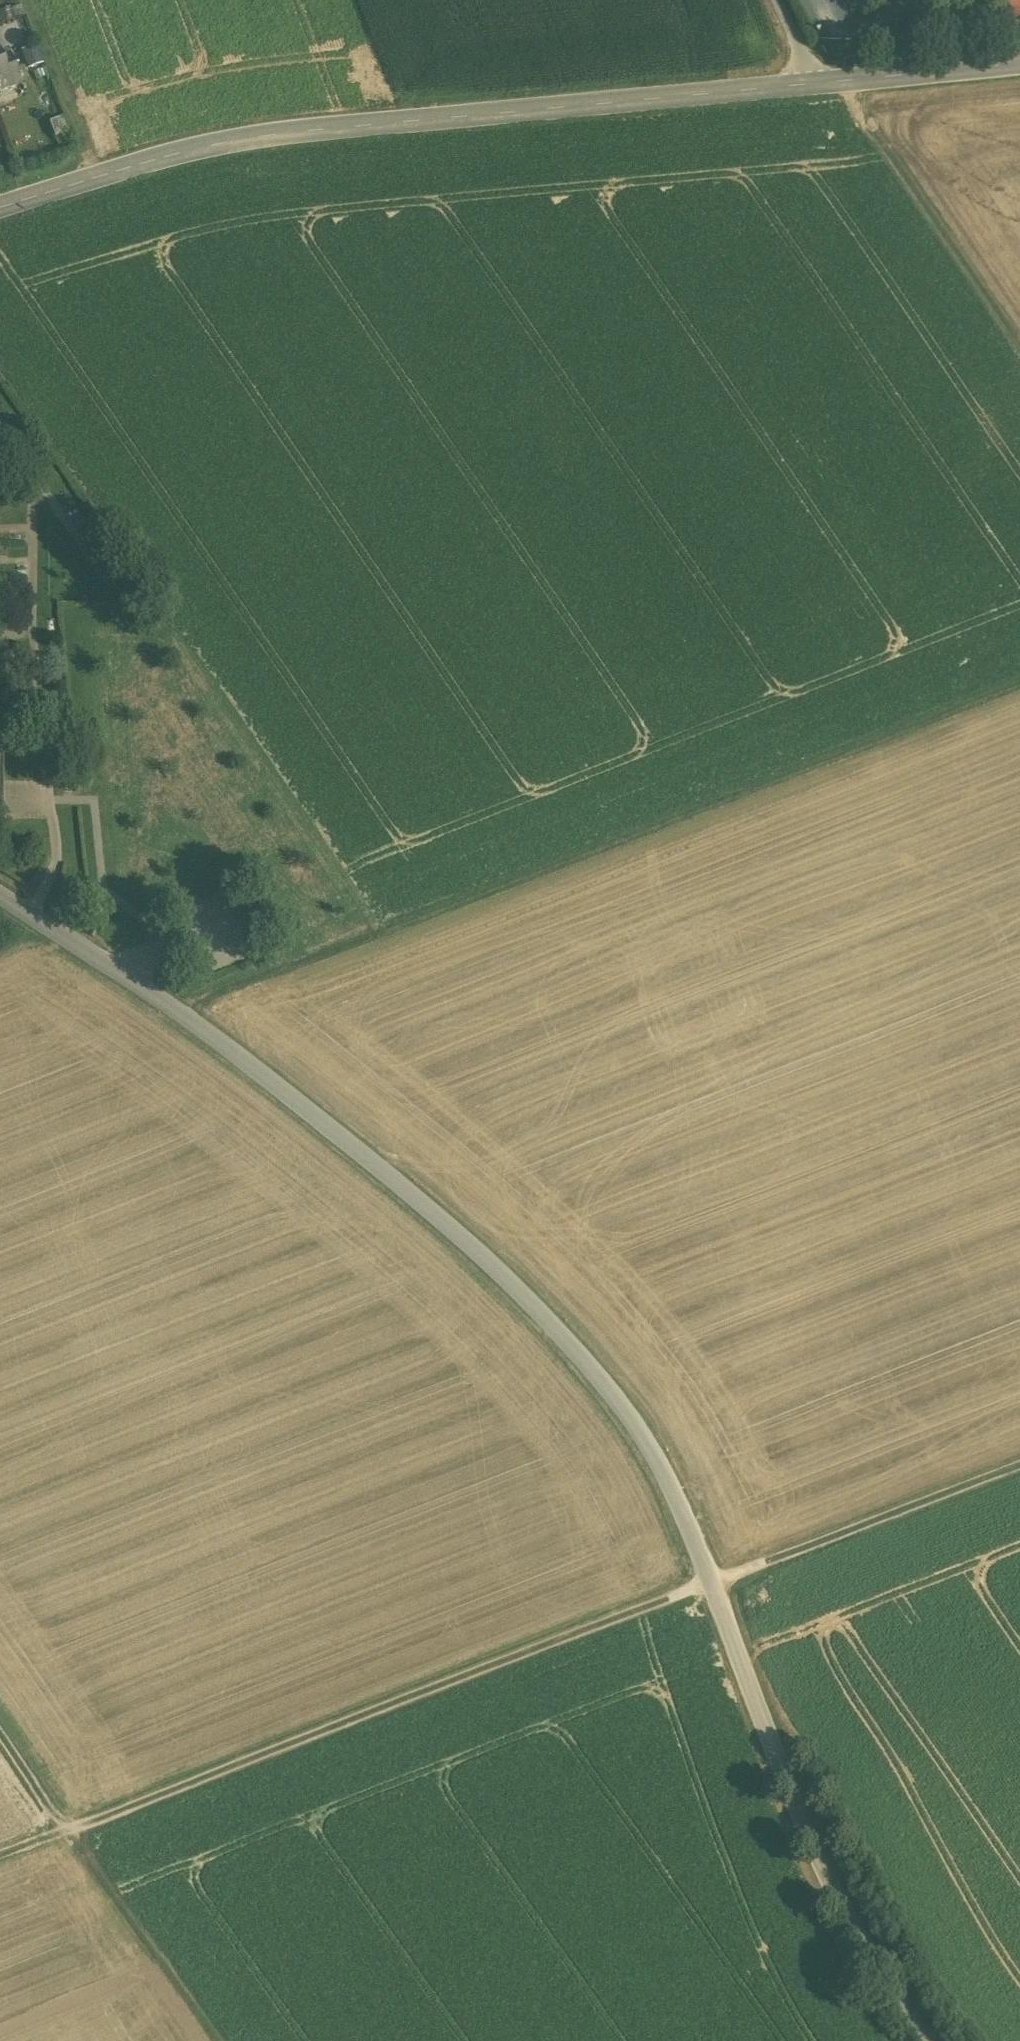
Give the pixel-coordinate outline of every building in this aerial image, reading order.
[(21,52),(25,66),(38,62),(33,48),(21,52)] [(0,59),(0,62),(10,87),(21,83),(10,55),(0,59)] [(10,87),(0,62),(0,91),(10,87)] [(58,119),(49,123),(55,138),(64,134),(58,119)]
